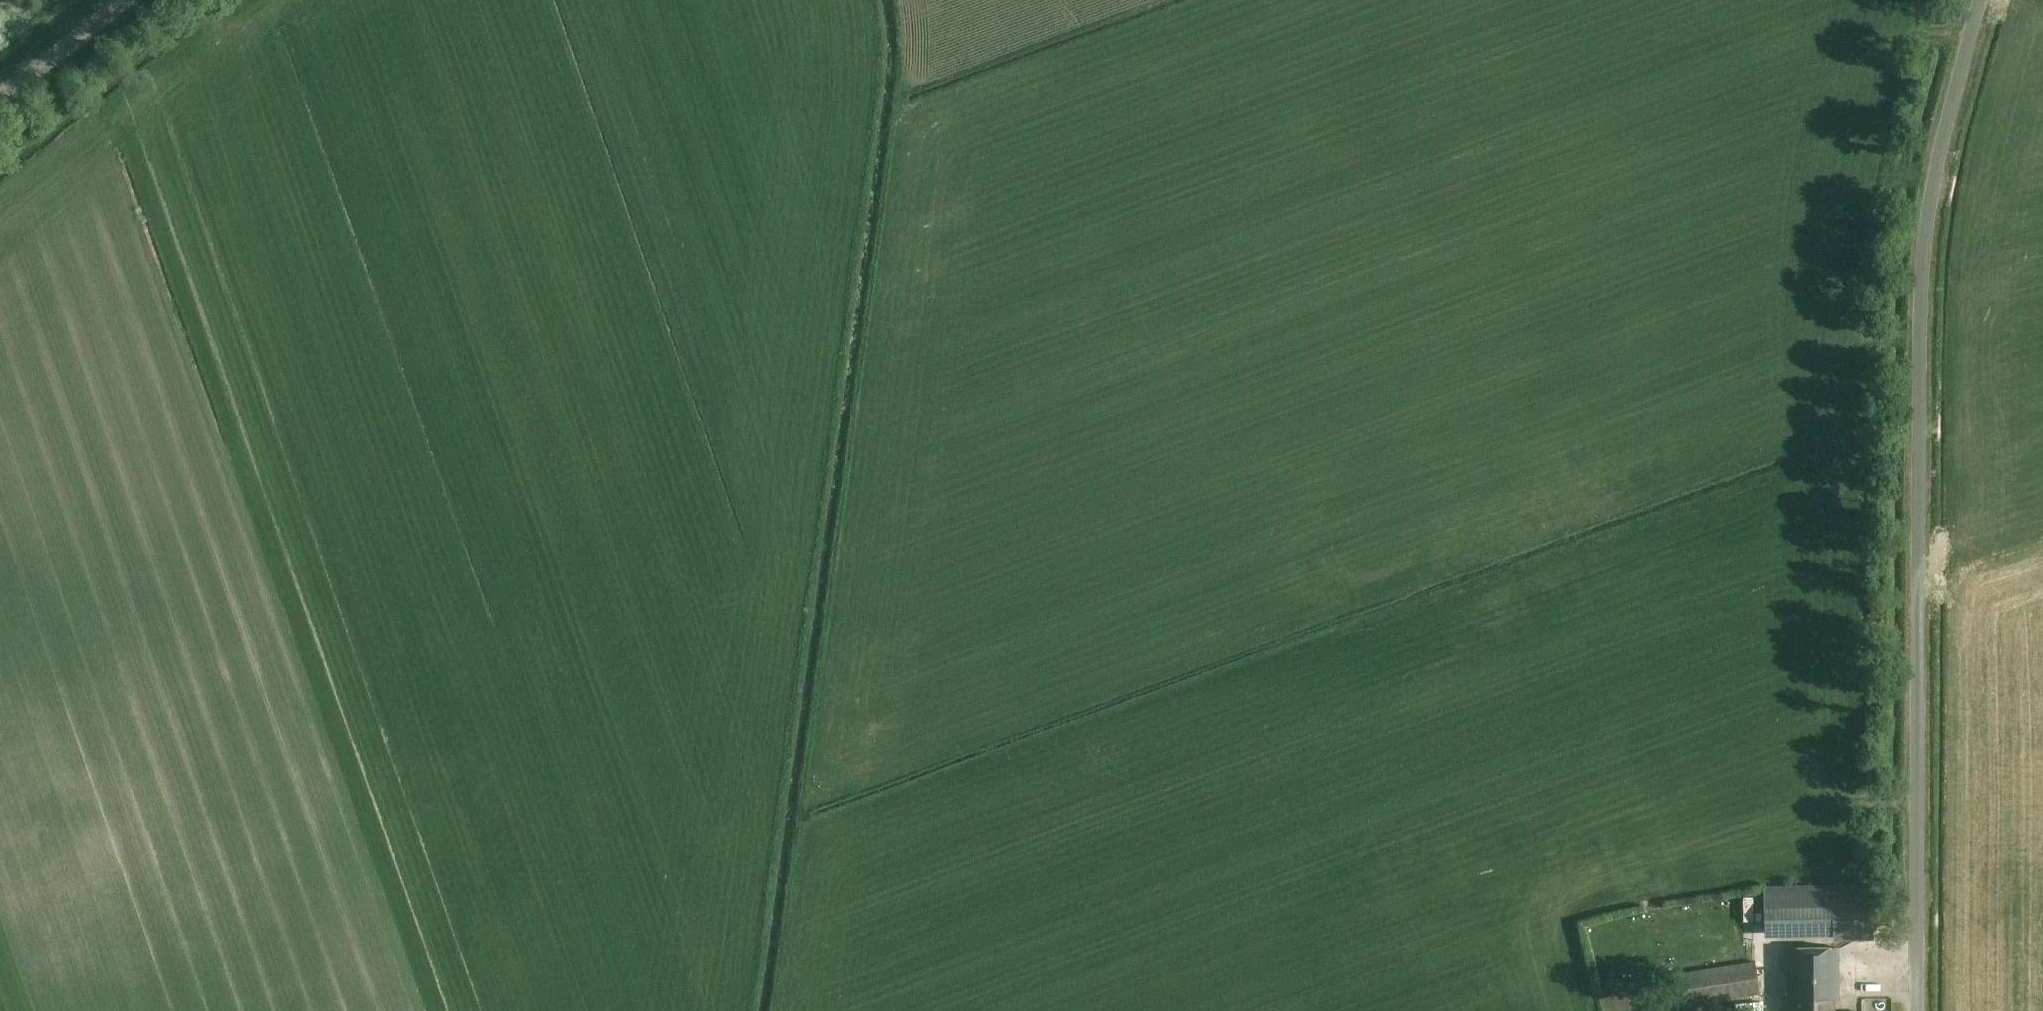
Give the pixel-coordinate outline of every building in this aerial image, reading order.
[(1874,938),(1873,886),(1833,887),(1766,888),(1767,936),(1833,935),(1833,939),(1874,938)] [(1838,949),(1789,949),(1789,1010),(1832,1010),(1832,1001),(1838,1001),(1838,949)] [(1761,996),(1756,963),(1678,975),(1683,1008),(1761,996)]
